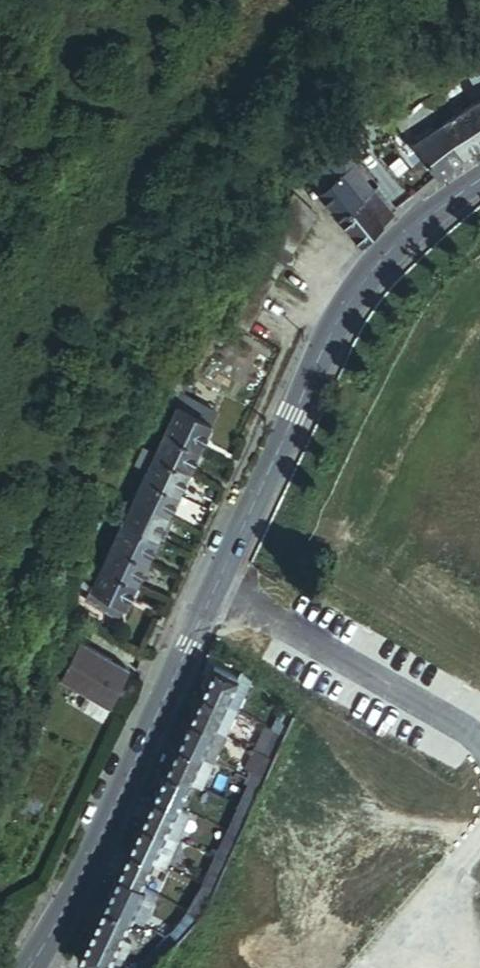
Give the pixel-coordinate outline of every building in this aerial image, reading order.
[(466,101),(454,81),(438,92),(451,111),(466,101)] [(451,111),(438,92),(420,104),(432,124),(451,111)] [(469,110),(479,127),(479,102),(469,110)] [(432,124),(420,104),(387,125),(405,141),(432,124)] [(469,110),(442,127),(461,157),(479,144),(479,127),(469,110)] [(412,145),(438,175),(461,157),(442,127),(412,145)] [(336,218),(372,186),(350,161),(348,162),(340,153),(309,180),(318,191),(315,193),(336,218)] [(392,210),(372,186),(336,218),(359,243),(392,210)] [(318,219),(295,202),(286,214),(309,231),(318,219)] [(309,231),(286,214),(278,225),(301,242),(309,231)] [(278,225),(267,239),(291,256),(301,242),(278,225)] [(267,239),(259,250),(282,267),(291,256),(267,239)] [(178,420),(172,431),(203,447),(208,437),(178,420)] [(172,431),(163,450),(194,466),(203,447),(172,431)] [(194,466),(163,450),(153,470),(184,487),(194,466)] [(184,487),(153,470),(141,495),(172,510),(184,487)] [(172,510),(141,495),(130,517),(162,532),(172,510)] [(130,545),(151,555),(162,532),(130,517),(119,539),(130,545)] [(107,563),(140,578),(151,555),(130,545),(119,539),(107,563)] [(97,584),(129,599),(140,578),(107,563),(97,584)] [(118,623),(129,599),(97,584),(85,609),(118,623)] [(113,706),(128,673),(86,653),(70,685),(113,706)] [(199,692),(238,709),(250,683),(211,665),(199,692)] [(187,717),(226,735),(238,709),(199,692),(187,717)] [(176,743),(214,761),(226,735),(187,717),(176,743)] [(214,761),(176,743),(164,769),(190,781),(202,787),(214,761)] [(151,798),(177,810),(190,781),(164,769),(151,798)] [(139,823),(176,840),(188,815),(177,810),(151,798),(139,823)] [(176,840),(139,823),(128,848),(153,860),(165,865),(176,840)] [(116,873),(142,884),(153,860),(128,848),(116,873)] [(102,904),(129,917),(145,924),(160,892),(142,884),(116,873),(102,904)] [(90,930),(117,943),(129,917),(102,904),(90,930)] [(90,930),(78,957),(102,967),(106,967),(117,943),(90,930)]
